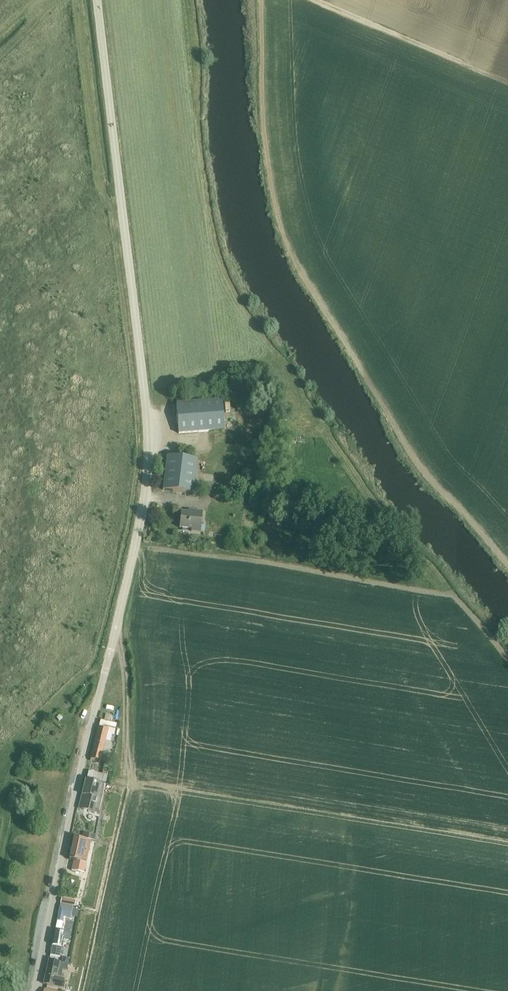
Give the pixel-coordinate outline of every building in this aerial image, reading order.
[(176,404),(178,434),(224,430),(222,400),(176,404)] [(163,490),(193,494),(197,460),(167,456),(163,490)] [(191,531),(200,532),(202,512),(188,510),(188,513),(181,512),(180,528),(191,529),(191,531)] [(55,717),(64,721),(66,715),(58,711),(55,717)] [(91,759),(101,761),(105,762),(112,735),(114,735),(117,724),(100,721),(91,759)] [(87,778),(106,782),(107,776),(88,772),(87,778)] [(95,782),(86,779),(82,796),(86,796),(82,810),(99,814),(106,784),(101,783),(95,782)] [(60,804),(46,804),(46,814),(60,814),(60,804)] [(86,832),(84,840),(92,841),(93,834),(86,832)] [(74,861),(73,866),(72,871),(84,874),(91,841),(74,838),(69,860),(74,861)] [(79,900),(63,897),(61,903),(78,906),(79,900)] [(60,906),(57,921),(62,922),(63,916),(71,917),(72,909),(60,906)] [(55,932),(50,956),(60,957),(60,956),(63,956),(63,952),(61,952),(62,948),(63,940),(69,942),(71,932),(63,931),(62,933),(55,932)] [(48,960),(43,985),(62,989),(64,979),(61,979),(63,970),(66,971),(68,965),(63,963),(48,960)]
